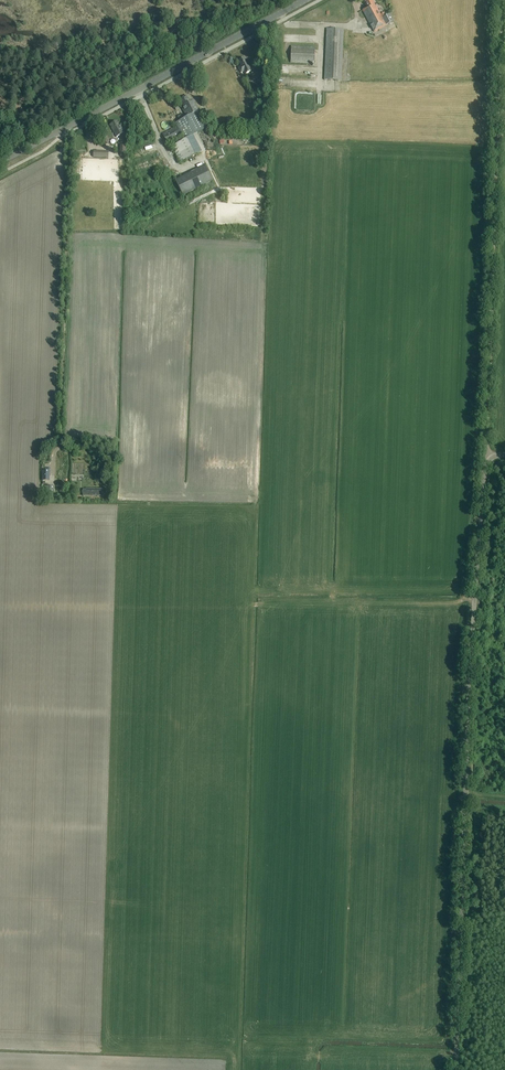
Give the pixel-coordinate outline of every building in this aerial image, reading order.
[(394,21),(390,14),(382,18),(373,0),(369,0),(364,3),(367,8),(362,10),(374,32),(394,21)] [(341,81),(343,30),(327,29),(324,80),(341,81)] [(291,47),(291,63),(314,64),(315,48),(291,47)] [(244,58),(239,61),(242,66),(238,68),(241,73),(244,72),(245,74),(251,71),(244,58)] [(251,72),(252,79),(258,78),(262,77),(263,81),(266,81),(266,74),(262,74),(262,71),(251,72)] [(190,103),(187,96),(186,97),(185,97),(184,97),(183,98),(179,100),(182,107),(181,107),(187,118),(175,124),(177,127),(163,135),(167,144),(182,136),(184,140),(172,146),(180,163),(201,152),(192,136),(208,128),(194,101),(190,103)] [(126,133),(123,133),(122,131),(123,130),(121,126),(120,127),(117,121),(110,125),(116,137),(120,135),(119,153),(120,153),(120,157),(125,157),(125,153),(126,133)] [(205,166),(175,181),(183,196),(212,182),(205,166)] [(54,487),(46,487),(45,497),(54,497),(54,487)] [(83,494),(83,496),(103,497),(103,489),(86,489),(83,489),(83,491),(82,491),(82,494),(83,494)]
